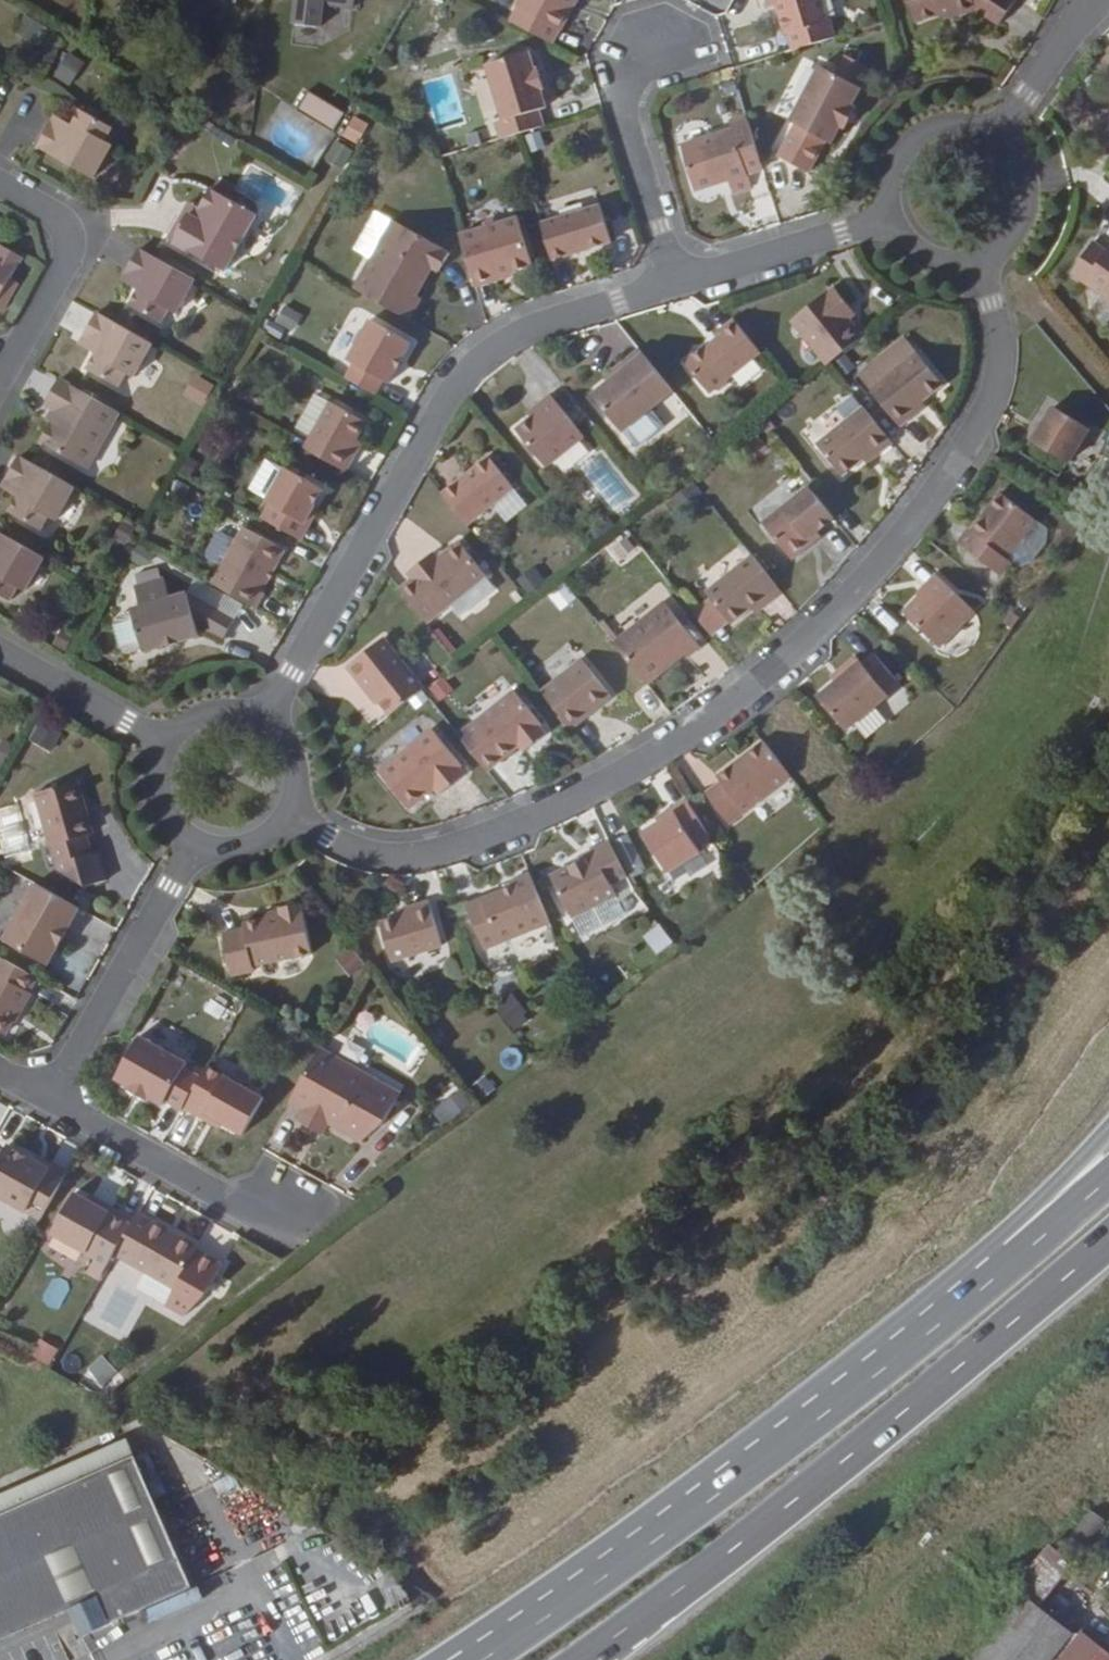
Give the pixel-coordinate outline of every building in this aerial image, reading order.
[(294,2),(355,9),(356,0),(294,0),(294,2)] [(570,0),(521,0),(517,7),(519,7),(511,21),(552,44),(560,29),(561,30),(570,14),(564,10),(570,0)] [(564,10),(570,14),(578,0),(570,0),(564,10)] [(776,3),(779,2),(783,14),(780,15),(787,34),(789,33),(794,50),(835,38),(830,19),(828,19),(821,0),(767,0),(769,6),(776,3)] [(911,29),(1008,8),(1006,0),(904,0),(911,29)] [(525,36),(483,48),(482,48),(504,119),(496,121),(502,139),(515,135),(543,127),(538,110),(546,108),(541,89),(545,88),(539,69),(535,70),(525,36)] [(66,52),(52,78),(70,88),(84,62),(66,52)] [(820,65),(791,121),(796,124),(779,156),(809,172),(826,140),(831,143),(841,125),(845,128),(856,108),(852,105),(861,87),(820,65)] [(333,129),(342,113),(305,91),(296,108),(333,129)] [(66,130),(52,122),(38,147),(93,178),(113,144),(106,140),(113,127),(82,110),(74,125),(70,123),(66,130)] [(57,115),(52,122),(66,130),(70,123),(57,115)] [(728,177),(729,180),(733,192),(752,186),(748,173),(763,169),(751,127),(747,115),(730,121),(733,130),(683,145),(696,190),(718,183),(717,180),(728,177)] [(352,116),(342,137),(359,146),(370,125),(352,116)] [(202,209),(195,205),(190,215),(185,211),(169,239),(225,271),(257,214),(213,189),(202,209)] [(190,202),(185,211),(190,215),(195,205),(190,202)] [(542,223),(553,260),(612,242),(601,205),(542,223)] [(500,223),(495,221),(486,223),(484,228),(460,235),(475,286),(495,280),(494,277),(534,265),(518,218),(500,223)] [(394,220),(355,289),(409,320),(422,298),(417,295),(433,267),(439,271),(450,254),(442,250),(444,249),(394,220)] [(1108,302),(1108,247),(1105,254),(1091,245),(1070,276),(1108,302)] [(23,257),(2,246),(0,250),(0,298),(23,257)] [(140,281),(136,288),(140,290),(131,306),(161,323),(169,309),(176,313),(195,279),(141,248),(127,274),(140,281)] [(123,280),(136,288),(140,281),(127,274),(123,280)] [(843,311),(850,306),(835,288),(829,293),(828,291),(791,321),(827,365),(841,354),(863,336),(849,318),(843,311)] [(281,305),(274,324),(292,331),(299,312),(281,305)] [(856,313),(850,306),(843,311),(849,318),(856,313)] [(98,312),(84,337),(98,345),(94,352),(97,354),(88,369),(119,387),(127,373),(134,377),(153,343),(98,312)] [(371,320),(340,375),(376,394),(383,380),(389,383),(412,342),(371,320)] [(734,320),(721,330),(724,333),(711,344),(710,342),(685,362),(709,393),(713,390),(720,390),(729,383),(730,376),(761,352),(734,320)] [(80,344),(94,352),(98,345),(84,337),(80,344)] [(614,377),(608,382),(593,394),(623,431),(673,391),(640,349),(611,373),(614,377)] [(903,425),(916,415),(912,409),(924,400),(945,383),(920,352),(873,389),(903,425)] [(841,354),(829,363),(835,371),(847,362),(841,354)] [(182,394),(201,406),(214,385),(194,373),(182,394)] [(605,378),(608,382),(614,377),(611,373),(605,378)] [(46,404),(54,408),(56,410),(49,422),(51,424),(41,442),(88,469),(120,412),(60,379),(46,404)] [(244,380),(236,394),(250,402),(259,388),(244,380)] [(313,436),(331,402),(317,395),(299,428),(313,436)] [(539,412),(532,417),(517,430),(547,467),(585,437),(551,395),(536,408),(539,412)] [(928,405),(924,400),(912,409),(916,415),(928,405)] [(346,471),(354,456),(349,453),(357,439),(366,421),(331,402),(313,436),(306,448),(346,471)] [(876,449),(880,454),(893,443),(864,407),(818,444),(842,476),(863,459),(876,449)] [(47,421),(49,422),(56,410),(54,408),(47,421)] [(529,413),(532,417),(539,412),(536,408),(529,413)] [(1055,409),(1043,427),(1033,442),(1029,440),(1020,454),(1058,479),(1090,432),(1055,409)] [(1039,425),(1029,440),(1033,442),(1043,427),(1039,425)] [(362,442),(357,439),(349,453),(354,456),(362,442)] [(868,464),(880,454),(876,449),(863,459),(868,464)] [(20,488),(16,495),(19,497),(10,512),(41,530),(49,516),(56,520),(75,487),(20,456),(6,480),(20,488)] [(515,488),(489,457),(443,494),(468,525),(494,504),(515,488)] [(263,497),(276,465),(262,460),(249,492),(263,497)] [(306,522),(314,508),(324,489),(286,468),(268,501),(272,503),(264,518),(301,540),(309,524),(306,522)] [(2,488),(16,495),(20,488),(6,480),(2,488)] [(802,552),(812,543),(813,535),(823,527),(834,518),(809,486),(767,519),(793,551),(802,552)] [(515,488),(494,504),(507,521),(528,505),(515,488)] [(971,529),(960,543),(1001,576),(1003,577),(1014,564),(1009,559),(1039,521),(1004,493),(974,531),(971,529)] [(1090,515),(1098,501),(1085,493),(1076,506),(1090,515)] [(318,510),(314,508),(306,522),(309,524),(318,510)] [(128,535),(137,541),(145,526),(136,521),(128,535)] [(245,527),(212,583),(256,608),(265,592),(262,591),(285,549),(245,527)] [(826,532),(823,527),(813,535),(812,543),(826,532)] [(11,600),(18,587),(25,591),(45,557),(0,532),(0,594),(11,600)] [(629,538),(610,547),(619,564),(637,555),(629,538)] [(460,541),(438,559),(433,553),(408,573),(414,579),(400,590),(427,623),(487,575),(460,541)] [(705,591),(730,622),(777,585),(752,554),(705,591)] [(904,612),(940,647),(977,612),(938,574),(926,585),(929,588),(904,612)] [(533,580),(520,591),(530,603),(543,593),(533,580)] [(564,582),(547,593),(559,612),(576,600),(564,582)] [(781,590),(777,585),(751,606),(755,612),(781,590)] [(132,608),(144,651),(200,636),(196,623),(225,638),(235,620),(188,594),(132,608)] [(665,602),(614,642),(647,683),(684,653),(688,657),(701,647),(665,602)] [(384,638),(348,667),(359,681),(361,679),(390,715),(424,688),(384,638)] [(845,674),(835,683),(819,697),(847,729),(901,682),(873,652),(861,663),(856,657),(842,669),(845,674)] [(584,658),(542,692),(572,729),(615,696),(584,658)] [(831,679),(835,683),(845,674),(842,669),(831,679)] [(527,740),(532,746),(546,735),(541,729),(544,727),(515,691),(459,736),(487,771),(520,745),(527,740)] [(42,721),(31,740),(52,751),(63,733),(42,721)] [(434,789),(439,796),(466,774),(461,768),(462,767),(432,729),(379,772),(409,809),(434,789)] [(526,751),(532,746),(527,740),(520,745),(526,751)] [(791,776),(764,741),(717,777),(721,782),(706,793),(729,824),(791,776)] [(234,748),(228,758),(246,768),(251,757),(234,748)] [(83,807),(86,806),(79,781),(35,794),(56,864),(58,871),(85,886),(107,880),(99,852),(93,854),(88,835),(93,834),(89,816),(86,817),(83,807)] [(675,814),(659,823),(644,833),(668,872),(700,853),(695,846),(710,837),(687,800),(672,809),(675,814)] [(656,819),(659,823),(675,814),(672,809),(656,819)] [(590,857),(582,861),(552,875),(573,917),(617,895),(611,884),(627,876),(611,842),(588,854),(590,857)] [(485,949),(550,923),(530,874),(510,881),(512,886),(467,905),(485,949)] [(36,883),(4,940),(48,964),(80,908),(36,883)] [(415,913),(400,918),(381,924),(393,961),(444,946),(430,902),(413,907),(415,913)] [(281,915),(265,919),(244,923),(245,929),(224,933),(233,976),(257,972),(256,967),(312,955),(304,910),(302,911),(300,903),(280,908),(280,911),(281,915)] [(398,911),(400,918),(415,913),(413,907),(398,911)] [(264,914),(265,919),(281,915),(280,911),(264,914)] [(660,925),(643,933),(652,953),(670,945),(660,925)] [(355,973),(369,961),(357,945),(342,957),(355,973)] [(22,1009),(32,993),(29,992),(37,977),(0,957),(0,1031),(5,1034),(13,1021),(20,1008),(22,1009)] [(525,1022),(530,1018),(516,1000),(511,1003),(525,1022)] [(511,1003),(499,1014),(513,1032),(525,1022),(511,1003)] [(15,1022),(22,1009),(20,1008),(13,1021),(15,1022)] [(182,1110),(184,1107),(201,1077),(184,1068),(187,1063),(140,1036),(116,1078),(130,1087),(129,1088),(147,1099),(149,1097),(163,1105),(166,1100),(182,1110)] [(505,1071),(524,1065),(517,1047),(498,1053),(505,1071)] [(298,1120),(311,1128),(318,1116),(329,1122),(362,1141),(384,1124),(401,1094),(320,1048),(290,1100),(305,1109),(298,1120)] [(201,1077),(184,1107),(203,1118),(206,1113),(222,1123),(243,1135),(252,1120),(264,1098),(207,1066),(201,1077)] [(439,1119),(466,1109),(461,1095),(433,1105),(439,1119)] [(219,1127),(222,1123),(206,1113),(203,1118),(219,1127)] [(322,1134),(329,1122),(318,1116),(311,1128),(322,1134)] [(65,1178),(9,1146),(0,1161),(0,1196),(41,1219),(65,1178)] [(36,1161),(65,1178),(68,1173),(39,1156),(36,1161)] [(94,1204),(88,1201),(75,1193),(52,1233),(87,1253),(109,1265),(115,1254),(134,1220),(112,1208),(97,1199),(94,1204)] [(115,1254),(175,1289),(167,1305),(186,1315),(206,1296),(224,1265),(197,1249),(199,1247),(139,1213),(115,1254)] [(161,1303),(167,1286),(140,1278),(134,1295),(161,1303)] [(87,1370),(101,1382),(113,1367),(99,1356),(87,1370)] [(136,1455),(128,1438),(72,1462),(0,1494),(0,1515),(136,1455)] [(0,1515),(0,1640),(70,1609),(82,1636),(194,1587),(136,1455),(0,1515)] [(1089,1542),(1102,1519),(1088,1512),(1076,1534),(1089,1542)] [(1018,1585),(1045,1601),(1069,1563),(1042,1547),(1018,1585)] [(1063,1623),(1027,1595),(975,1659),(1033,1659),(1063,1623)] [(1082,1631),(1079,1636),(1063,1623),(1033,1659),(1108,1659),(1108,1653),(1082,1631)]
